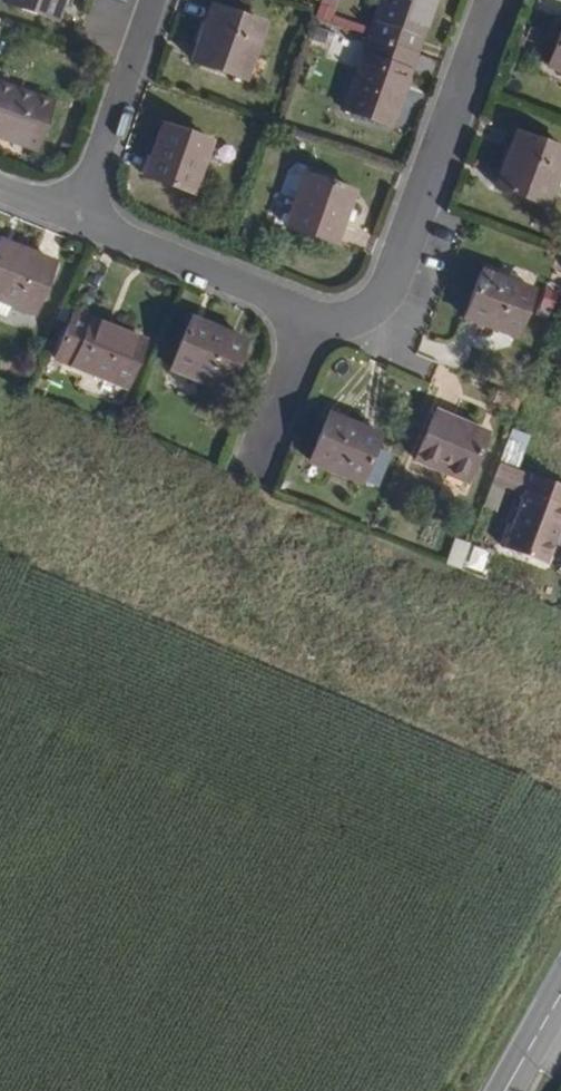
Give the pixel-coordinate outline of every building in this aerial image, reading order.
[(57,0),(1,0),(0,3),(0,5),(49,23),(57,0)] [(431,0),(378,0),(364,36),(412,53),(431,0)] [(235,78),(255,24),(204,5),(185,59),(235,78)] [(331,13),(316,7),(313,17),(327,23),(331,13)] [(546,72),(560,78),(560,31),(546,72)] [(311,32),(306,44),(319,49),(323,35),(311,32)] [(385,125),(412,53),(364,36),(338,109),(385,125)] [(49,103),(0,85),(0,139),(34,151),(49,103)] [(186,191),(204,140),(156,123),(138,173),(186,191)] [(560,169),(560,155),(512,136),(493,189),(547,207),(560,169)] [(328,244),(347,193),(298,175),(280,226),(328,244)] [(0,242),(0,313),(4,315),(8,303),(29,312),(49,262),(0,242)] [(517,337),(534,291),(483,272),(466,318),(517,337)] [(546,290),(558,295),(557,298),(560,298),(560,296),(560,287),(549,282),(546,290)] [(546,290),(540,308),(553,312),(557,298),(558,295),(546,290)] [(120,386),(138,341),(67,312),(48,357),(120,386)] [(215,391),(235,341),(179,319),(160,368),(215,391)] [(465,479),(484,431),(432,410),(413,458),(465,479)] [(370,446),(375,433),(325,412),(306,458),(357,479),(357,478),(370,446)] [(108,415),(104,423),(120,430),(123,421),(108,415)] [(530,437),(511,430),(499,463),(518,470),(530,437)] [(372,483),(384,451),(370,446),(357,478),(372,483)] [(523,495),(502,549),(545,566),(560,523),(560,487),(518,470),(499,463),(492,484),(523,495)] [(489,492),(477,524),(495,530),(507,499),(489,492)] [(455,539),(445,565),(459,571),(469,545),(455,539)]
